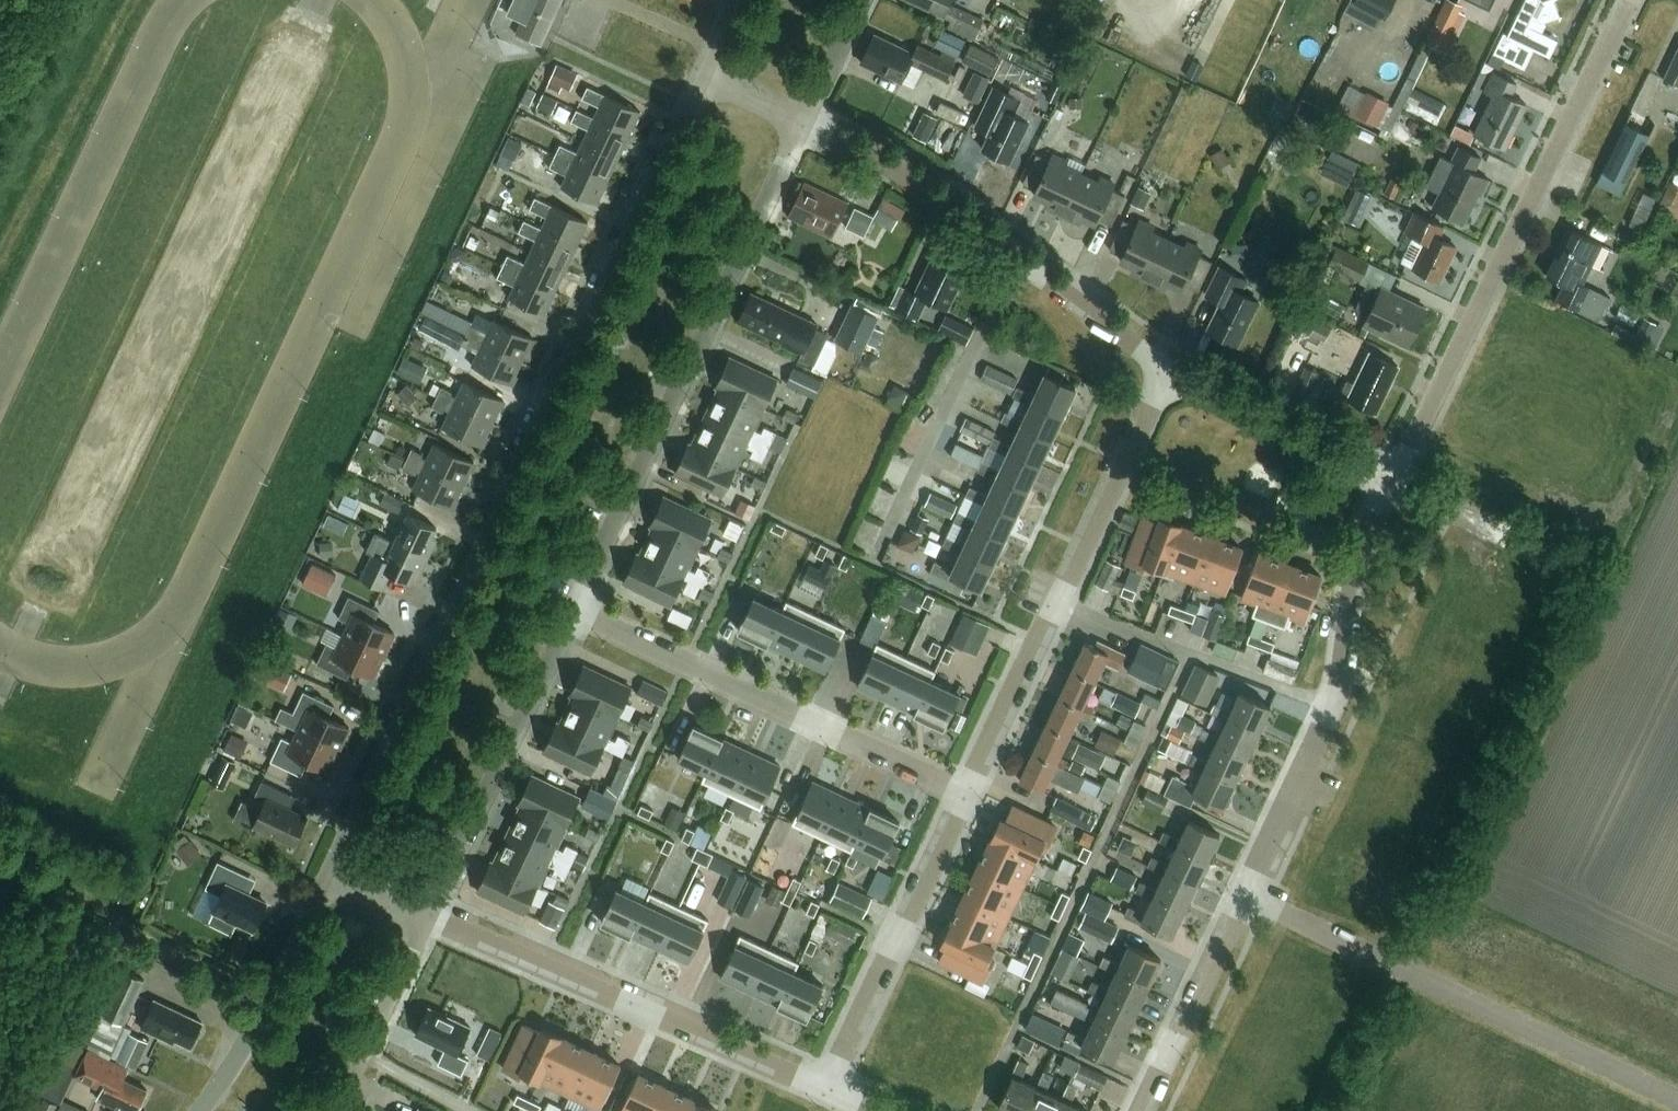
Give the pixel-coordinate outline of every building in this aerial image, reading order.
[(563,0),(514,0),(507,17),(522,24),(516,35),(542,47),(563,0)] [(952,0),(908,0),(944,17),(940,25),(975,41),(984,21),(949,5),(952,0)] [(1385,20),(1395,0),(1356,0),(1354,5),(1385,20)] [(1458,5),(1448,0),(1428,44),(1442,51),(1466,0),(1460,0),(1458,5)] [(1490,9),(1494,0),(1469,0),(1490,9)] [(1555,30),(1562,16),(1560,16),(1554,0),(1525,0),(1508,36),(1500,32),(1490,53),(1524,69),(1534,50),(1549,58),(1557,41),(1542,33),(1546,26),(1555,30)] [(957,58),(965,41),(942,30),(934,46),(957,58)] [(914,55),(874,35),(860,63),(902,83),(911,63),(947,80),(956,60),(942,54),(940,57),(918,47),(914,55)] [(998,58),(971,45),(962,62),(989,75),(998,58)] [(1663,80),(1677,86),(1677,49),(1663,80)] [(1421,92),(1439,55),(1430,50),(1401,110),(1417,119),(1429,96),(1421,92)] [(996,76),(1003,80),(1012,62),(1004,59),(996,76)] [(569,92),(578,75),(557,65),(549,82),(569,92)] [(1452,67),(1443,85),(1467,98),(1476,80),(1452,67)] [(974,71),(962,96),(978,104),(990,79),(974,71)] [(1504,149),(1526,105),(1510,98),(1516,85),(1494,74),(1484,93),(1493,98),(1475,135),(1504,149)] [(1063,87),(1054,82),(1046,98),(1055,103),(1063,87)] [(640,113),(587,88),(582,100),(600,108),(594,119),(629,135),(640,113)] [(529,107),(536,93),(528,89),(521,104),(529,107)] [(1020,101),(993,89),(975,127),(989,134),(982,150),(1010,163),(1028,123),(1013,116),(1020,101)] [(1377,127),(1388,104),(1366,93),(1355,116),(1377,127)] [(552,115),(558,102),(542,95),(536,108),(552,115)] [(1069,110),(1081,110),(1081,99),(1069,100),(1069,110)] [(1060,120),(1063,113),(1057,109),(1053,117),(1060,120)] [(629,135),(594,119),(577,110),(571,122),(589,131),(583,142),(618,159),(629,135)] [(926,143),(937,119),(924,112),(912,136),(926,143)] [(1649,135),(1625,124),(1596,184),(1620,196),(1649,135)] [(528,139),(532,130),(521,125),(517,134),(528,139)] [(515,137),(510,146),(527,154),(531,145),(515,137)] [(607,182),(618,159),(583,142),(578,154),(560,145),(555,157),(607,182)] [(1375,157),(1379,148),(1374,145),(1370,155),(1375,157)] [(527,154),(510,146),(501,165),(521,176),(531,156),(527,154)] [(1481,197),(1489,181),(1474,173),(1481,159),(1458,148),(1441,182),(1444,184),(1432,208),(1464,224),(1478,195),(1481,197)] [(1275,166),(1285,159),(1279,149),(1268,156),(1275,166)] [(1218,170),(1230,164),(1222,150),(1210,156),(1218,170)] [(1062,215),(1081,176),(1065,168),(1068,163),(1053,156),(1050,162),(1037,156),(1023,185),(1036,191),(1034,196),(1047,202),(1045,207),(1062,215)] [(596,205),(607,182),(555,157),(549,168),(567,177),(561,189),(596,205)] [(541,182),(548,170),(532,161),(525,173),(541,182)] [(1157,179),(1146,174),(1133,204),(1144,209),(1157,179)] [(1097,184),(1081,176),(1062,215),(1080,224),(1083,219),(1096,225),(1098,220),(1111,227),(1125,197),(1112,191),(1115,185),(1100,178),(1097,184)] [(1393,199),(1401,184),(1391,179),(1383,194),(1393,199)] [(831,237),(847,204),(804,184),(789,217),(831,237)] [(1363,219),(1372,200),(1357,193),(1348,212),(1363,219)] [(577,246),(588,223),(535,198),(529,210),(547,219),(542,229),(577,246)] [(900,220),(905,210),(883,199),(878,208),(900,220)] [(495,222),(500,213),(490,208),(486,218),(495,222)] [(845,228),(865,238),(875,218),(855,208),(845,228)] [(1415,214),(1405,234),(1425,244),(1413,269),(1439,282),(1456,248),(1438,239),(1443,228),(1415,214)] [(1641,231),(1645,221),(1633,215),(1628,226),(1641,231)] [(577,246),(542,229),(524,221),(519,233),(536,241),(531,253),(566,269),(577,246)] [(1134,268),(1131,273),(1149,281),(1168,241),(1152,234),(1154,229),(1140,222),(1137,228),(1123,221),(1110,251),(1123,257),(1121,262),(1134,268)] [(1582,284),(1601,245),(1570,230),(1546,277),(1564,286),(1557,301),(1583,314),(1599,321),(1609,298),(1582,284)] [(475,251),(479,241),(470,237),(466,247),(475,251)] [(1184,249),(1168,241),(1149,281),(1167,290),(1169,285),(1182,291),(1185,286),(1198,292),(1212,263),(1199,257),(1201,251),(1187,244),(1184,249)] [(1231,245),(1233,261),(1246,259),(1245,244),(1231,245)] [(454,247),(448,260),(457,263),(464,260),(467,253),(454,247)] [(1274,272),(1283,254),(1270,247),(1261,265),(1274,272)] [(1328,266),(1360,282),(1369,263),(1337,247),(1328,266)] [(555,292),(566,269),(531,253),(526,264),(508,256),(502,267),(555,292)] [(947,309),(966,270),(934,255),(916,294),(906,289),(896,309),(917,319),(926,300),(947,309)] [(544,316),(555,292),(502,267),(497,279),(515,287),(509,299),(544,316)] [(1247,282),(1219,268),(1206,296),(1221,303),(1208,331),(1237,346),(1258,302),(1241,294),(1247,282)] [(1426,309),(1382,288),(1377,298),(1364,291),(1355,310),(1368,317),(1364,326),(1408,347),(1426,309)] [(752,294),(739,323),(784,344),(783,346),(803,356),(817,325),(752,294)] [(862,353),(879,318),(851,305),(835,340),(862,353)] [(455,329),(463,313),(449,306),(441,322),(455,329)] [(965,346),(973,329),(945,316),(937,332),(965,346)] [(418,330),(432,337),(439,325),(425,317),(418,330)] [(1644,349),(1655,324),(1643,318),(1631,343),(1644,349)] [(1331,327),(1316,320),(1310,335),(1324,341),(1331,327)] [(522,362),(533,339),(494,321),(487,337),(481,334),(482,331),(471,326),(466,336),(522,362)] [(511,385),(522,362),(466,336),(461,346),(472,351),(474,348),(480,351),(472,367),(511,385)] [(1375,414),(1398,367),(1370,354),(1348,401),(1375,414)] [(419,385),(427,368),(404,357),(396,374),(419,385)] [(730,359),(717,387),(764,409),(777,381),(730,359)] [(1017,381),(986,366),(979,382),(1010,396),(1017,381)] [(786,385),(815,399),(823,382),(794,369),(786,385)] [(1319,375),(1304,369),(1294,393),(1309,400),(1319,375)] [(1075,389),(1045,375),(1035,396),(1017,388),(1013,397),(1031,405),(1033,401),(1063,415),(1075,389)] [(503,401),(465,383),(457,399),(451,396),(453,393),(442,388),(437,398),(492,424),(503,401)] [(408,407),(418,398),(406,386),(396,395),(408,407)] [(789,439),(776,433),(765,428),(762,434),(754,430),(764,409),(717,387),(717,388),(720,389),(706,418),(769,448),(782,454),(789,439)] [(900,405),(906,393),(893,387),(888,399),(900,405)] [(481,447),(492,424),(437,398),(432,408),(443,413),(444,410),(450,413),(443,429),(481,447)] [(1052,440),(1063,415),(1033,401),(1031,405),(1023,421),(1005,413),(1001,422),(1019,430),(1021,426),(1052,440)] [(783,418),(795,424),(799,415),(787,410),(783,418)] [(769,448),(706,418),(692,447),(689,446),(736,469),(746,448),(754,451),(751,457),(762,463),(769,448)] [(996,433),(966,419),(959,433),(989,447),(993,438),(996,433)] [(1040,465),(1052,440),(1021,426),(1019,430),(1011,446),(993,438),(989,447),(1007,455),(1009,451),(1040,465)] [(956,444),(950,457),(978,470),(982,463),(984,457),(956,444)] [(463,486),(474,463),(435,445),(428,460),(422,458),(423,455),(412,450),(407,460),(463,486)] [(736,469),(689,446),(675,475),(722,497),(736,469)] [(1028,490),(1040,465),(1009,451),(1007,455),(1000,471),(982,463),(978,470),(977,472),(995,480),(997,476),(1028,490)] [(452,509),(463,486),(407,460),(402,470),(413,475),(415,472),(421,475),(413,491),(452,509)] [(972,483),(941,469),(935,483),(966,497),(970,488),(972,483)] [(1016,515),(1028,490),(997,476),(995,480),(988,496),(970,488),(966,497),(983,505),(986,501),(1016,515)] [(767,483),(755,477),(751,486),(763,492),(767,483)] [(957,506),(930,494),(923,508),(950,520),(957,506)] [(352,518),(360,502),(344,495),(337,511),(352,518)] [(664,498),(651,526),(698,548),(711,520),(664,498)] [(1005,540),(1016,515),(986,501),(983,505),(976,521),(958,513),(954,522),(972,530),(974,526),(1005,540)] [(432,539),(437,529),(408,515),(395,543),(428,559),(437,541),(432,539)] [(910,530),(922,535),(929,520),(918,515),(917,515),(910,530)] [(1160,523),(1144,518),(1127,564),(1150,573),(1151,568),(1163,572),(1164,571),(1180,527),(1181,525),(1161,518),(1160,523)] [(771,530),(783,536),(787,528),(775,522),(771,530)] [(698,548),(651,526),(651,527),(654,528),(641,557),(637,555),(637,556),(684,578),(684,579),(703,588),(710,573),(699,567),(696,573),(688,569),(698,548)] [(993,565),(1005,540),(974,526),(972,530),(964,546),(946,538),(942,547),(960,555),(962,551),(993,565)] [(1210,538),(1180,527),(1164,571),(1194,582),(1210,538)] [(912,553),(920,538),(904,530),(896,546),(912,553)] [(428,559),(395,543),(376,534),(367,553),(373,556),(361,581),(383,591),(391,574),(411,584),(415,575),(420,577),(428,559)] [(1242,550),(1210,538),(1194,582),(1225,594),(1242,550)] [(320,558),(329,557),(328,543),(319,544),(320,558)] [(815,556),(823,560),(829,548),(821,544),(815,556)] [(729,563),(733,554),(721,548),(717,557),(729,563)] [(981,591),(993,565),(962,551),(960,555),(953,571),(935,563),(930,572),(949,581),(951,577),(981,591)] [(1289,566),(1258,554),(1242,598),(1257,604),(1252,617),(1268,623),(1289,566)] [(684,578),(637,556),(624,584),(671,606),(684,579),(684,578)] [(839,568),(847,571),(852,559),(844,556),(839,568)] [(822,569),(810,563),(803,578),(826,590),(837,567),(826,561),(822,569)] [(1114,580),(1120,567),(1106,561),(1095,585),(1109,591),(1114,580)] [(303,585),(326,596),(335,575),(313,564),(303,585)] [(1321,578),(1289,566),(1268,623),(1285,629),(1290,616),(1305,622),(1321,578)] [(1114,580),(1109,591),(1109,592),(1120,596),(1121,595),(1124,587),(1125,584),(1114,580)] [(971,603),(977,590),(963,583),(957,596),(971,603)] [(914,613),(923,594),(902,585),(898,594),(908,599),(904,608),(914,613)] [(1136,592),(1124,587),(1121,595),(1133,600),(1136,592)] [(711,602),(715,593),(703,588),(699,597),(711,602)] [(921,606),(929,610),(935,598),(927,594),(921,606)] [(384,656),(394,634),(374,624),(379,612),(349,598),(339,619),(350,624),(344,637),(384,656)] [(754,598),(738,631),(768,645),(783,612),(787,603),(787,602),(782,612),(754,598)] [(787,603),(783,612),(768,645),(797,658),(817,616),(787,603)] [(1183,610),(1171,605),(1168,614),(1180,618),(1183,610)] [(282,606),(269,637),(285,644),(299,614),(282,606)] [(1157,629),(1163,611),(1153,608),(1147,625),(1157,629)] [(1196,614),(1183,610),(1180,618),(1193,623),(1196,614)] [(1216,641),(1225,617),(1211,611),(1201,636),(1216,641)] [(976,655),(989,626),(963,614),(950,644),(976,655)] [(878,643),(888,621),(873,615),(863,637),(878,643)] [(846,630),(817,616),(797,658),(826,672),(846,630)] [(1262,639),(1249,635),(1246,644),(1259,648),(1262,639)] [(373,678),(384,656),(344,637),(338,649),(327,644),(317,665),(347,680),(353,668),(373,678)] [(1275,644),(1262,639),(1259,648),(1272,653),(1275,644)] [(935,658),(941,645),(932,642),(927,654),(935,658)] [(1118,668),(1124,656),(1110,649),(1107,654),(1086,643),(1072,672),(1094,682),(1104,661),(1118,668)] [(886,701),(906,658),(877,645),(857,687),(886,701)] [(1178,664),(1140,646),(1132,661),(1154,671),(1148,683),(1165,692),(1171,680),(1178,664)] [(1277,676),(1291,681),(1302,651),(1289,646),(1277,676)] [(948,664),(954,651),(945,648),(940,660),(948,664)] [(936,672),(906,658),(886,701),(916,715),(931,682),(936,672)] [(256,677),(285,690),(292,675),(263,662),(256,677)] [(1195,665),(1182,694),(1207,705),(1220,677),(1195,665)] [(584,667),(571,695),(618,717),(631,689),(584,667)] [(1081,709),(1094,682),(1072,672),(1059,699),(1081,709)] [(642,681),(636,693),(662,706),(668,693),(642,681)] [(931,682),(916,715),(945,728),(960,695),(931,682)] [(1134,717),(1141,703),(1117,692),(1110,706),(1134,717)] [(329,719),(334,707),(304,693),(293,715),(304,720),(299,732),(339,751),(349,729),(329,719)] [(1258,733),(1270,708),(1240,693),(1231,712),(1215,704),(1210,713),(1226,721),(1228,719),(1258,733)] [(618,717),(571,695),(571,696),(574,697),(561,726),(557,724),(557,725),(604,747),(604,748),(623,757),(630,741),(620,736),(617,742),(608,738),(618,717)] [(1068,737),(1081,709),(1059,699),(1046,727),(1068,737)] [(959,732),(966,717),(957,713),(950,728),(959,732)] [(1129,730),(1134,720),(1121,714),(1116,724),(1129,730)] [(1176,727),(1191,734),(1196,722),(1181,716),(1176,727)] [(654,723),(642,717),(638,726),(650,732),(654,723)] [(1247,758),(1258,733),(1228,719),(1226,721),(1219,737),(1203,729),(1198,738),(1215,746),(1216,744),(1247,758)] [(1129,730),(1123,742),(1136,748),(1147,727),(1134,720),(1129,730)] [(604,747),(557,725),(544,753),(591,775),(604,748),(604,747)] [(706,772),(721,740),(693,726),(678,759),(706,772)] [(1166,738),(1179,744),(1184,732),(1171,726),(1166,738)] [(1058,757),(1068,737),(1046,727),(1033,754),(1080,777),(1085,767),(1072,761),(1070,766),(1066,765),(1068,762),(1058,757)] [(1121,740),(1102,731),(1094,747),(1114,756),(1121,740)] [(308,763),(328,773),(339,751),(299,732),(293,744),(282,739),(271,762),(301,777),(308,763)] [(240,759),(248,743),(231,735),(223,751),(240,759)] [(732,796),(751,754),(721,740),(706,772),(702,782),(732,796)] [(1099,771),(1105,756),(1079,744),(1072,758),(1099,771)] [(1235,783),(1247,758),(1216,744),(1215,746),(1207,762),(1191,754),(1187,763),(1203,771),(1204,769),(1235,783)] [(223,778),(232,758),(222,753),(213,773),(223,778)] [(780,768),(751,754),(732,796),(760,810),(780,768)] [(1084,779),(1080,777),(1033,754),(1020,782),(1041,792),(1048,779),(1078,792),(1084,779)] [(631,771),(635,762),(623,757),(619,765),(631,771)] [(1223,809),(1235,783),(1204,769),(1203,771),(1196,787),(1179,779),(1172,776),(1163,795),(1190,808),(1195,796),(1223,809)] [(1107,776),(1097,797),(1110,803),(1120,782),(1107,776)] [(532,777),(518,805),(565,828),(578,799),(532,777)] [(307,818),(281,806),(287,794),(262,782),(251,806),(243,802),(234,822),(253,831),(255,826),(294,845),(307,818)] [(821,838),(841,796),(812,783),(793,825),(821,838)] [(607,821),(616,802),(590,790),(581,809),(607,821)] [(1160,813),(1167,800),(1147,790),(1141,804),(1160,813)] [(855,842),(870,810),(841,796),(821,838),(851,852),(855,842)] [(1056,798),(1049,811),(1098,836),(1105,823),(1091,816),(1091,815),(1056,798)] [(565,828),(518,805),(518,806),(521,807),(508,836),(570,867),(571,866),(577,852),(578,851),(566,846),(563,852),(555,848),(565,828)] [(638,814),(650,820),(653,812),(641,806),(638,814)] [(728,823),(734,811),(725,807),(720,820),(728,823)] [(677,830),(684,813),(672,808),(664,824),(677,830)] [(992,838),(1035,859),(1036,860),(1042,848),(1046,851),(1057,829),(1012,808),(1005,822),(1000,820),(992,838)] [(875,812),(870,810),(855,842),(851,852),(852,853),(856,843),(885,856),(900,824),(875,812)] [(1208,862),(1220,836),(1189,821),(1180,840),(1164,833),(1159,842),(1176,850),(1177,847),(1208,862)] [(693,841),(707,847),(713,832),(699,826),(693,841)] [(681,841),(689,844),(695,832),(687,828),(681,841)] [(601,834),(589,829),(585,837),(597,843),(601,834)] [(570,867),(508,836),(494,866),(537,887),(547,865),(555,869),(553,875),(564,881),(570,867)] [(1117,851),(1130,857),(1137,844),(1123,837),(1117,851)] [(993,839),(979,868),(1021,888),(1035,859),(992,838),(991,839),(993,839)] [(661,851),(669,855),(675,843),(667,839),(661,851)] [(184,862),(198,851),(190,841),(176,852),(184,862)] [(895,866),(903,850),(891,844),(884,861),(895,866)] [(1092,851),(1084,847),(1078,859),(1086,863),(1092,851)] [(1196,887),(1208,862),(1177,847),(1176,850),(1168,865),(1152,858),(1148,867),(1164,875),(1165,872),(1196,887)] [(692,860),(708,867),(713,855),(697,848),(692,860)] [(583,871),(589,857),(577,852),(571,866),(583,871)] [(853,868),(859,856),(852,853),(851,852),(845,864),(853,868)] [(834,873),(840,861),(831,857),(826,870),(834,873)] [(238,923),(254,931),(266,904),(241,892),(248,877),(218,863),(206,889),(221,897),(214,912),(208,926),(232,937),(238,923)] [(494,866),(491,864),(477,893),(524,915),(537,887),(494,866)] [(979,868),(965,898),(1007,918),(1021,888),(979,868)] [(1137,878),(1118,869),(1112,882),(1131,890),(1137,878)] [(1184,911),(1196,887),(1165,872),(1164,875),(1156,890),(1140,883),(1136,892),(1152,900),(1153,897),(1184,911)] [(718,903),(732,909),(745,879),(731,873),(718,903)] [(788,889),(796,893),(801,882),(793,878),(788,889)] [(830,899),(862,913),(870,895),(839,881),(830,899)] [(734,912),(749,919),(763,889),(748,882),(734,912)] [(765,901),(777,906),(783,892),(771,886),(765,901)] [(789,906),(796,893),(788,889),(781,902),(789,906)] [(601,922),(630,936),(645,903),(617,890),(601,922)] [(659,950),(679,907),(650,893),(645,903),(630,936),(659,950)] [(1070,897),(1062,893),(1056,905),(1064,909),(1070,897)] [(1081,909),(1105,919),(1112,903),(1088,893),(1081,909)] [(570,901),(558,895),(554,904),(566,909),(570,901)] [(1172,937),(1184,911),(1153,897),(1152,900),(1145,915),(1128,908),(1124,917),(1141,925),(1142,923),(1172,937)] [(1007,918),(965,898),(951,927),(993,947),(1007,918)] [(806,914),(814,917),(820,905),(812,902),(806,914)] [(556,930),(565,911),(549,904),(540,923),(556,930)] [(1064,909),(1056,905),(1051,917),(1059,921),(1064,909)] [(708,921),(679,907),(659,950),(689,963),(708,921)] [(1122,931),(1086,913),(1079,928),(1115,945),(1122,931)] [(827,935),(850,946),(856,933),(832,923),(827,935)] [(950,926),(941,945),(946,947),(939,962),(983,983),(994,961),(989,959),(994,948),(993,947),(951,927),(950,926)] [(750,992),(770,950),(740,936),(720,978),(750,992)] [(812,955),(817,943),(809,939),(804,952),(812,955)] [(1075,957),(1079,948),(1066,942),(1062,951),(1075,957)] [(1149,986),(1161,961),(1129,946),(1120,965),(1104,957),(1100,966),(1116,974),(1117,971),(1149,986)] [(779,1006),(794,973),(799,964),(770,950),(750,992),(779,1006)] [(1075,957),(1062,951),(1051,974),(1068,982),(1079,959),(1075,957)] [(1042,956),(1034,953),(1029,964),(1037,968),(1042,956)] [(1037,968),(1029,964),(1023,977),(1031,980),(1037,968)] [(124,1026),(146,981),(125,971),(87,1049),(135,1072),(148,1043),(130,1034),(132,1030),(124,1026)] [(1137,1011),(1149,986),(1117,971),(1116,974),(1109,990),(1092,982),(1088,991),(1104,999),(1106,996),(1137,1011)] [(779,1006),(808,1019),(823,986),(794,973),(779,1006)] [(1054,977),(1049,986),(1060,991),(1065,982),(1054,977)] [(1021,995),(1026,984),(1017,980),(1012,991),(1021,995)] [(1125,1036),(1137,1011),(1106,996),(1104,999),(1097,1015),(1081,1007),(1076,1016),(1093,1024),(1094,1021),(1125,1036)] [(203,1023),(155,1001),(141,1029),(173,1044),(174,1040),(191,1048),(196,1037),(199,1037),(202,1031),(200,1028),(203,1023)] [(428,1008),(415,1035),(443,1049),(456,1055),(469,1027),(428,1008)] [(74,1038),(86,1043),(97,1020),(85,1014),(74,1038)] [(1064,1032),(1036,1018),(1028,1034),(1056,1048),(1064,1032)] [(1113,1062),(1125,1036),(1094,1021),(1093,1024),(1085,1039),(1069,1032),(1065,1041),(1082,1049),(1083,1047),(1113,1062)] [(539,1082),(540,1081),(560,1038),(561,1037),(542,1028),(540,1033),(525,1026),(504,1071),(526,1081),(528,1077),(539,1082)] [(1017,1049),(1029,1055),(1035,1043),(1022,1037),(1017,1049)] [(560,1038),(540,1081),(570,1095),(590,1052),(560,1038)] [(147,1091),(123,1080),(128,1070),(88,1051),(76,1075),(103,1088),(99,1097),(130,1110),(137,1110),(141,1104),(144,1103),(146,1098),(145,1095),(147,1091)] [(590,1052),(570,1095),(599,1109),(620,1067),(590,1052)] [(1079,1064),(1065,1057),(1059,1070),(1073,1076),(1079,1064)] [(1036,1088),(1020,1081),(1028,1065),(1019,1060),(1011,1078),(1013,1078),(998,1109),(1003,1110),(1028,1110),(1039,1089),(1036,1088)] [(1088,1083),(1102,1090),(1108,1078),(1079,1064),(1073,1076),(1069,1084),(1078,1088),(1084,1091),(1088,1083)] [(1061,1100),(1045,1093),(1053,1076),(1044,1072),(1036,1088),(1039,1089),(1028,1110),(1059,1110),(1064,1101),(1061,1100)] [(621,1110),(657,1110),(668,1089),(638,1075),(621,1110)] [(1061,1100),(1064,1101),(1059,1110),(1084,1110),(1070,1104),(1078,1088),(1069,1084),(1061,1100)] [(657,1110),(694,1110),(698,1103),(668,1089),(657,1110)] [(529,1101),(518,1095),(514,1104),(525,1109),(529,1101)] [(45,1100),(39,1110),(55,1110),(58,1106),(45,1100)] [(58,1110),(83,1110),(63,1101),(58,1110)] [(529,1101),(525,1109),(529,1110),(540,1110),(542,1107),(529,1101)] [(694,1110),(716,1110),(698,1102),(698,1103),(694,1110)]
